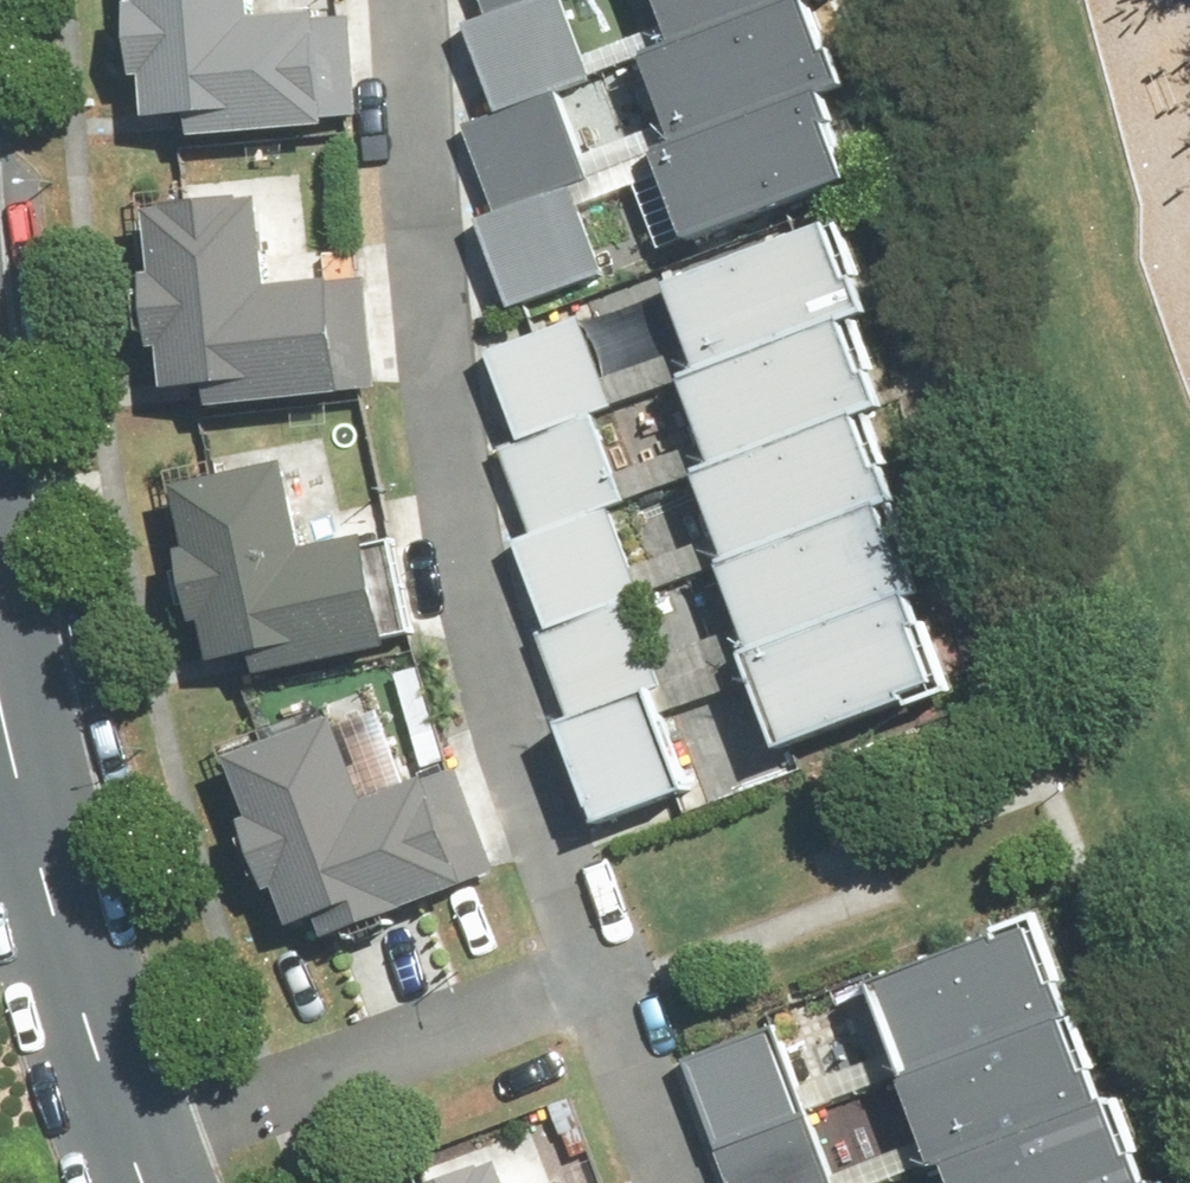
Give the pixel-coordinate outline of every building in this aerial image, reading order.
[(145,2),(145,87),(161,87),(161,119),(205,119),(205,137),(356,137),(356,12),(287,12),(287,0),(153,0),(153,2),(145,2)] [(565,0),(500,0),(489,4),(466,12),(499,103),(560,80),(591,69),(565,0)] [(681,134),(820,83),(842,75),(814,0),(768,0),(683,31),(648,44),(681,134)] [(683,31),(768,0),(671,0),(683,31)] [(591,162),(560,80),(499,103),(467,115),(497,197),(569,170),(591,162)] [(662,141),(694,226),(851,168),(820,83),(681,134),(662,141)] [(603,260),(569,170),(497,197),(480,203),(513,293),(603,260)] [(276,202),(159,202),(159,394),(351,393),(351,289),(277,290),(276,202)] [(674,272),(708,363),(845,313),(871,304),(838,213),(674,272)] [(494,338),(527,428),(597,402),(616,396),(583,306),(494,338)] [(692,369),(724,457),(863,407),(877,402),(845,313),(708,363),(692,369)] [(509,434),(541,520),(609,496),(629,489),(597,402),(527,428),(509,434)] [(706,464),(737,549),(886,495),(894,492),(863,407),(724,457),(706,464)] [(304,465),(185,484),(217,688),(405,658),(386,539),(317,550),(304,465)] [(731,551),(763,638),(910,584),(918,581),(886,495),(737,549),(731,551)] [(523,527),(557,620),(624,595),(643,589),(609,496),(541,520),(523,527)] [(763,638),(756,640),(789,730),(943,674),(910,584),(763,638)] [(538,627),(570,715),(654,684),(656,684),(624,595),(557,620),(538,627)] [(570,715),(606,811),(690,780),(654,684),(570,715)] [(347,715),(232,759),(256,820),(255,821),(285,898),(294,894),(315,950),(490,883),(447,772),(380,798),(347,715)] [(912,1068),(1071,1010),(1035,913),(877,970),(912,1068)] [(949,1152),(1103,1096),(1071,1010),(912,1068),(903,1071),(935,1158),(949,1152)] [(809,1105),(774,1013),(687,1046),(722,1138),(809,1105)] [(1150,1179),(1118,1091),(1103,1096),(949,1152),(961,1182),(1138,1182),(1150,1179)] [(809,1105),(722,1138),(739,1182),(838,1182),(809,1105)] [(509,1161),(455,1182),(518,1182),(509,1161)] [(1164,1173),(1150,1179),(1138,1182),(1168,1182),(1164,1173)]
